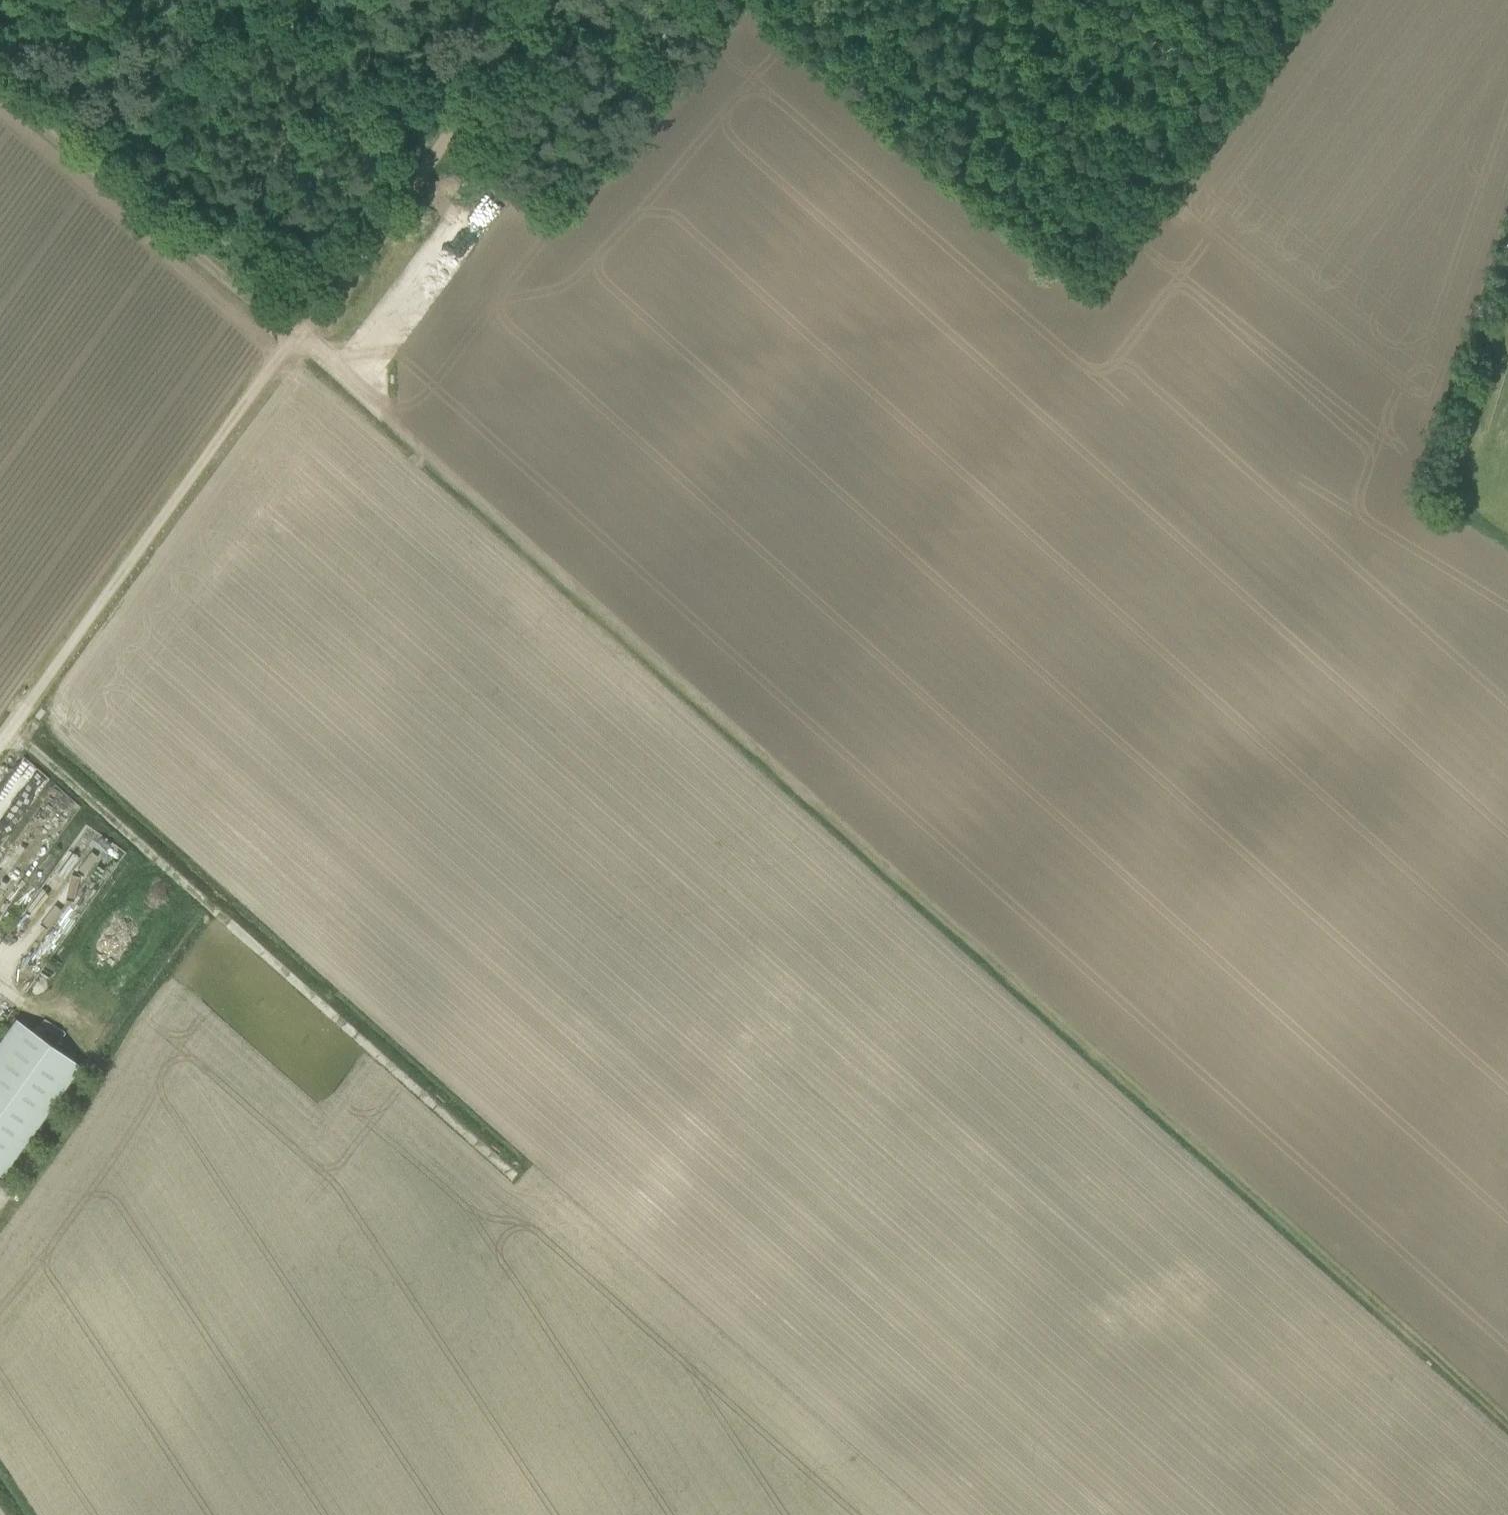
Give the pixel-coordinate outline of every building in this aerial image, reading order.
[(0,787),(0,819),(3,822),(12,809),(15,811),(18,808),(24,812),(49,774),(20,756),(0,787)] [(0,1043),(0,1173),(2,1175),(81,1065),(17,1019),(0,1043)]
